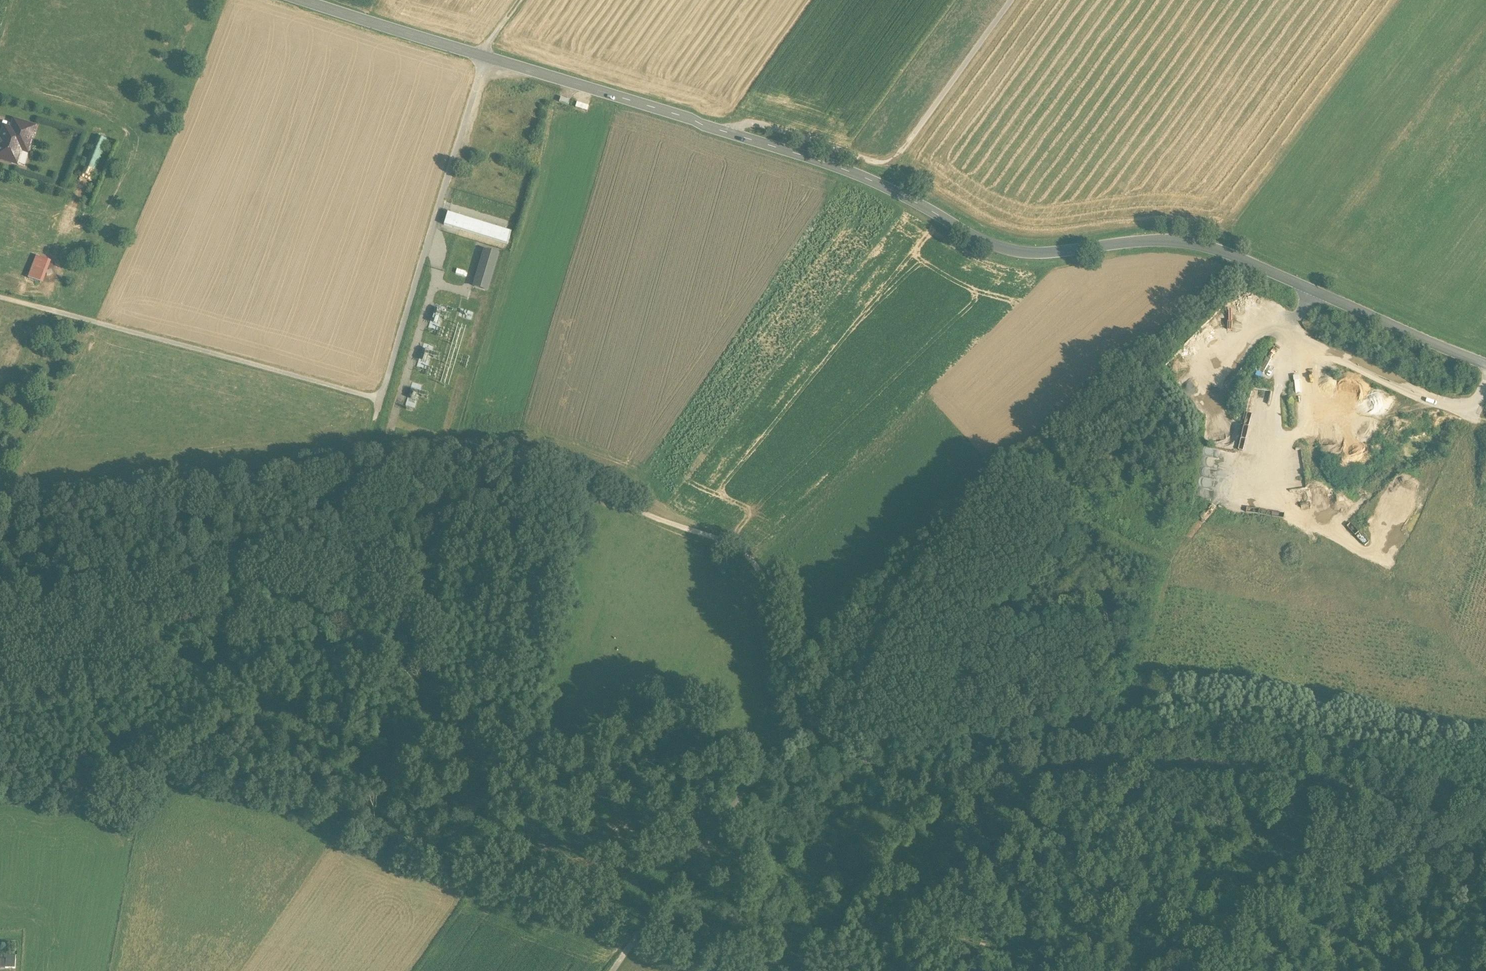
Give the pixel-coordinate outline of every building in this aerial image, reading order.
[(151,3),(148,12),(163,18),(167,9),(151,3)] [(66,60),(81,65),(84,56),(69,51),(66,60)] [(571,103),(559,99),(557,106),(569,110),(571,103)] [(14,121),(12,129),(4,127),(0,142),(0,161),(18,167),(22,153),(29,155),(37,128),(14,121)] [(450,207),(444,226),(507,245),(513,226),(450,207)] [(99,249),(100,238),(93,237),(92,249),(99,249)] [(498,257),(484,253),(473,289),(487,294),(498,257)] [(16,956),(6,955),(5,968),(15,968),(16,956)]
